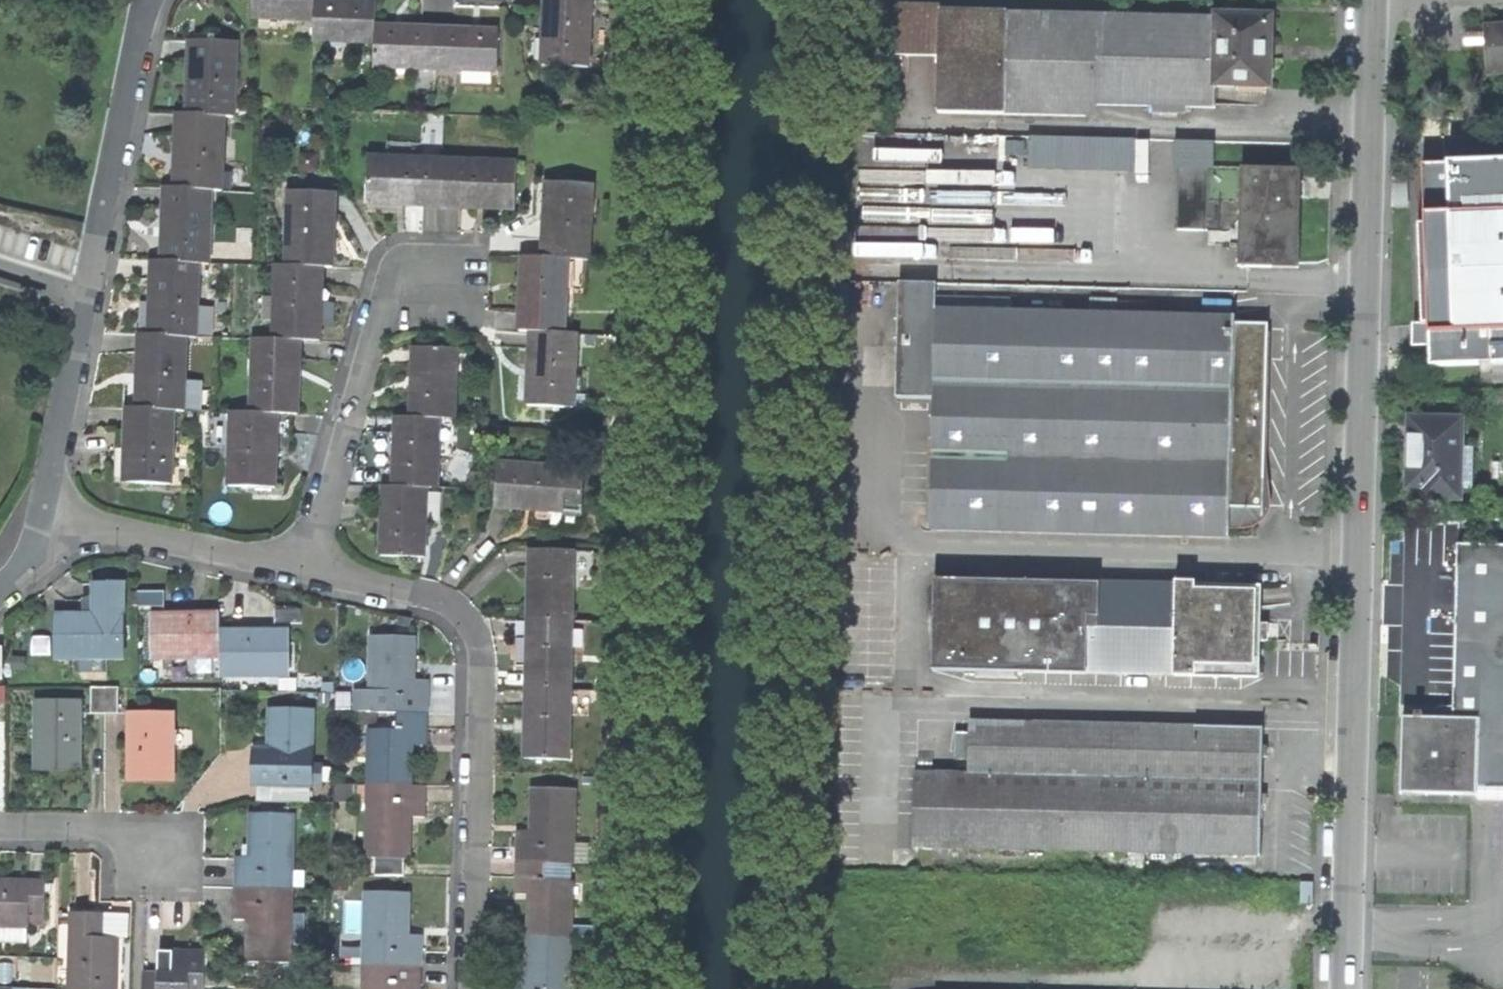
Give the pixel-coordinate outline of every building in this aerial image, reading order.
[(316,19),(316,0),(252,0),(252,18),(316,19)] [(336,0),(316,0),(316,19),(315,39),(376,41),(376,27),(377,1),(349,0),(336,0)] [(591,64),(592,0),(546,0),(546,30),(548,30),(548,64),(591,64)] [(1087,106),(1216,108),(1217,87),(1269,88),(1270,58),(1271,20),(942,12),(942,6),(891,5),(890,57),(941,59),(939,113),(1087,118),(1087,106)] [(1502,75),(1502,24),(1482,25),(1483,34),(1483,40),(1483,46),(1485,75),(1502,75)] [(413,28),(376,27),(376,41),(375,67),(438,68),(440,29),(413,28)] [(470,30),(440,29),(438,68),(501,70),(502,31),(470,30)] [(1468,47),(1483,46),(1483,40),(1483,34),(1467,34),(1468,47)] [(189,72),(189,115),(224,115),(237,115),(238,42),(189,41),(189,72)] [(177,150),(176,189),(213,190),(223,190),(224,115),(189,115),(177,114),(177,150)] [(1037,138),(1037,171),(1144,170),(1144,136),(1037,138)] [(1184,230),(1218,230),(1216,140),(1182,141),(1184,230)] [(421,204),(443,205),(444,158),(370,157),(369,199),(407,200),(407,204),(421,204)] [(518,160),(444,158),(443,205),(466,205),(481,206),(482,201),(517,202),(518,160)] [(1431,365),(1502,363),(1502,163),(1482,163),(1423,166),(1425,225),(1418,226),(1422,327),(1430,327),(1431,365)] [(1240,268),(1300,271),(1301,217),(1302,170),(1243,167),(1240,268)] [(545,234),(545,256),(569,257),(589,259),(592,184),(550,183),(549,218),(546,218),(545,234)] [(165,227),(164,263),(199,263),(211,264),(213,190),(176,189),(165,189),(165,227)] [(332,228),(332,192),(290,192),(289,267),(335,267),(335,248),(335,229),(332,228)] [(520,329),(532,330),(566,331),(569,257),(545,256),(526,256),(525,276),(524,289),(522,289),(520,329)] [(164,263),(152,262),(152,297),(151,336),(188,337),(197,337),(199,263),(164,263)] [(319,310),(320,282),(278,281),(277,340),(298,340),(323,341),(323,327),(323,311),(319,310)] [(900,283),(898,308),(932,310),(933,284),(900,283)] [(928,530),(1228,537),(1229,510),(1261,510),(1265,405),(1267,327),(1234,326),(1234,318),(1116,315),(1117,301),(1091,300),(1091,314),(1009,312),(1010,299),(935,297),(936,312),(932,312),(932,310),(898,308),(895,398),(932,399),(928,530)] [(532,404),(575,406),(578,333),(566,331),(532,330),(531,347),(530,369),(533,370),(532,404)] [(139,375),(139,410),(176,412),(186,412),(188,337),(151,336),(140,336),(139,375)] [(297,379),(298,340),(277,340),(257,339),(255,413),(276,414),(299,414),(299,394),(299,379),(297,379)] [(414,385),(413,416),(441,417),(455,417),(455,379),(458,379),(458,348),(414,347),(414,385)] [(127,485),(174,486),(176,412),(139,410),(128,410),(127,448),(127,485)] [(275,450),(276,414),(255,413),(233,413),(232,487),(277,488),(278,467),(278,450),(275,450)] [(396,446),(396,485),(429,486),(437,486),(437,447),(440,447),(441,417),(413,416),(397,416),(396,446)] [(1438,497),(1459,497),(1461,421),(1411,419),(1410,451),(1409,487),(1439,488),(1438,497)] [(566,509),(583,510),(585,464),(496,461),(495,502),(508,503),(566,505),(566,509)] [(383,551),(423,553),(424,516),(428,516),(429,486),(396,485),(385,485),(384,516),(383,551)] [(1473,796),(1472,799),(1502,800),(1502,546),(1457,546),(1453,718),(1474,719),(1473,796)] [(527,592),(527,619),(569,620),(572,620),(573,589),(570,589),(571,549),(528,548),(527,592)] [(124,579),(95,580),(96,613),(74,614),(57,614),(58,659),(125,657),(124,579)] [(929,670),(1255,678),(1256,628),(1257,588),(932,581),(929,670)] [(140,606),(166,606),(166,591),(140,591),(140,606)] [(278,612),(278,626),(305,627),(305,612),(278,612)] [(155,613),(155,658),(223,657),(223,632),(223,613),(188,613),(155,613)] [(526,650),(525,689),(568,690),(571,690),(571,659),(568,659),(569,620),(527,619),(526,650)] [(263,632),(223,632),(223,657),(223,676),(290,677),(290,633),(263,632)] [(414,638),(374,637),(372,712),(375,712),(400,713),(429,714),(430,683),(413,682),(413,662),(414,638)] [(106,686),(93,686),(93,712),(106,712),(106,686)] [(524,758),(569,759),(570,731),(567,731),(568,690),(525,689),(525,726),(524,758)] [(84,768),(82,700),(38,700),(40,769),(60,769),(84,768)] [(1401,794),(1473,796),(1474,719),(1453,718),(1446,718),(1447,709),(1424,708),(1423,713),(1419,713),(1415,713),(1415,717),(1403,717),(1401,794)] [(256,783),(312,785),(312,711),(273,710),(273,750),(257,751),(256,769),(256,783)] [(131,711),(130,781),(150,781),(175,781),(175,711),(131,711)] [(360,721),(374,722),(375,712),(372,712),(360,712),(360,721)] [(429,747),(429,714),(400,713),(399,731),(372,730),(370,784),(411,785),(412,765),(412,747),(429,747)] [(912,846),(1259,855),(1261,728),(1251,727),(969,721),(968,744),(967,773),(914,771),(912,846)] [(429,786),(411,785),(370,784),(369,858),(409,859),(410,835),(411,817),(428,818),(429,786)] [(516,831),(515,862),(545,863),(572,863),(574,788),(533,788),(533,812),(532,831),(516,831)] [(237,872),(236,888),(293,889),(294,817),(255,815),(253,858),(237,857),(237,872)] [(405,863),(375,862),(375,875),(405,876),(405,863)] [(530,909),(529,935),(570,936),(571,879),(545,879),(545,863),(515,862),(514,895),(530,895),(530,909)] [(28,911),(44,911),(45,883),(28,882),(28,886),(13,886),(0,885),(0,925),(27,926),(28,911)] [(250,963),(261,963),(261,969),(280,970),(280,963),(291,963),(291,945),(304,945),(305,914),(292,914),(293,889),(236,888),(236,920),(251,920),(250,934),(250,963)] [(408,892),(369,892),(367,966),(424,967),(425,938),(407,937),(408,913),(408,892)] [(115,934),(101,934),(101,918),(85,918),(72,918),(71,988),(111,988),(112,965),(114,965),(115,934)] [(541,988),(568,988),(570,936),(529,935),(528,955),(528,975),(511,975),(510,988),(541,988)] [(206,953),(185,953),(174,953),(173,974),(143,974),(142,988),(205,988),(206,953)] [(424,967),(367,966),(366,988),(423,988),(424,967)]
